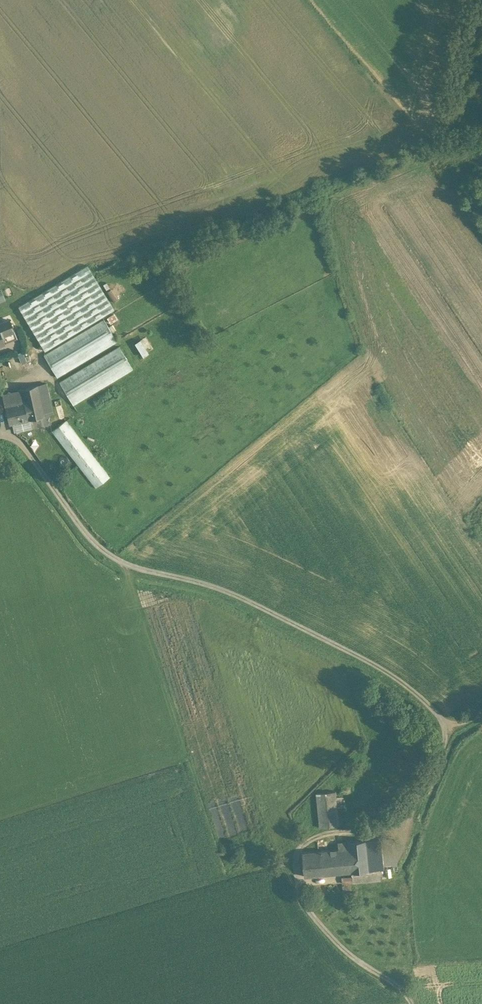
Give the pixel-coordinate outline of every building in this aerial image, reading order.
[(17,306),(43,350),(113,309),(86,264),(17,306)] [(104,318),(44,355),(57,377),(118,341),(104,318)] [(9,320),(2,323),(7,333),(14,330),(9,320)] [(140,356),(147,353),(144,346),(148,344),(145,336),(133,341),(140,356)] [(120,345),(60,382),(74,404),(134,368),(120,345)] [(19,351),(23,362),(30,359),(26,349),(19,351)] [(38,385),(43,407),(50,406),(44,383),(38,385)] [(22,400),(27,419),(45,415),(43,407),(38,385),(20,389),(22,400)] [(22,400),(5,404),(9,423),(27,419),(22,400)] [(60,400),(54,401),(59,420),(65,418),(60,400)] [(43,407),(45,415),(51,414),(50,406),(43,407)] [(110,477),(66,420),(51,431),(95,488),(110,477)] [(336,791),(316,793),(319,827),(339,825),(336,791)] [(379,839),(367,840),(370,870),(379,869),(382,869),(379,839)] [(367,840),(349,841),(352,872),(370,870),(367,840)] [(339,849),(321,851),(323,875),(352,872),(349,841),(338,842),(339,849)] [(321,851),(303,852),(305,876),(323,875),(321,851)] [(370,870),(352,872),(353,883),(380,880),(379,869),(370,870)]
